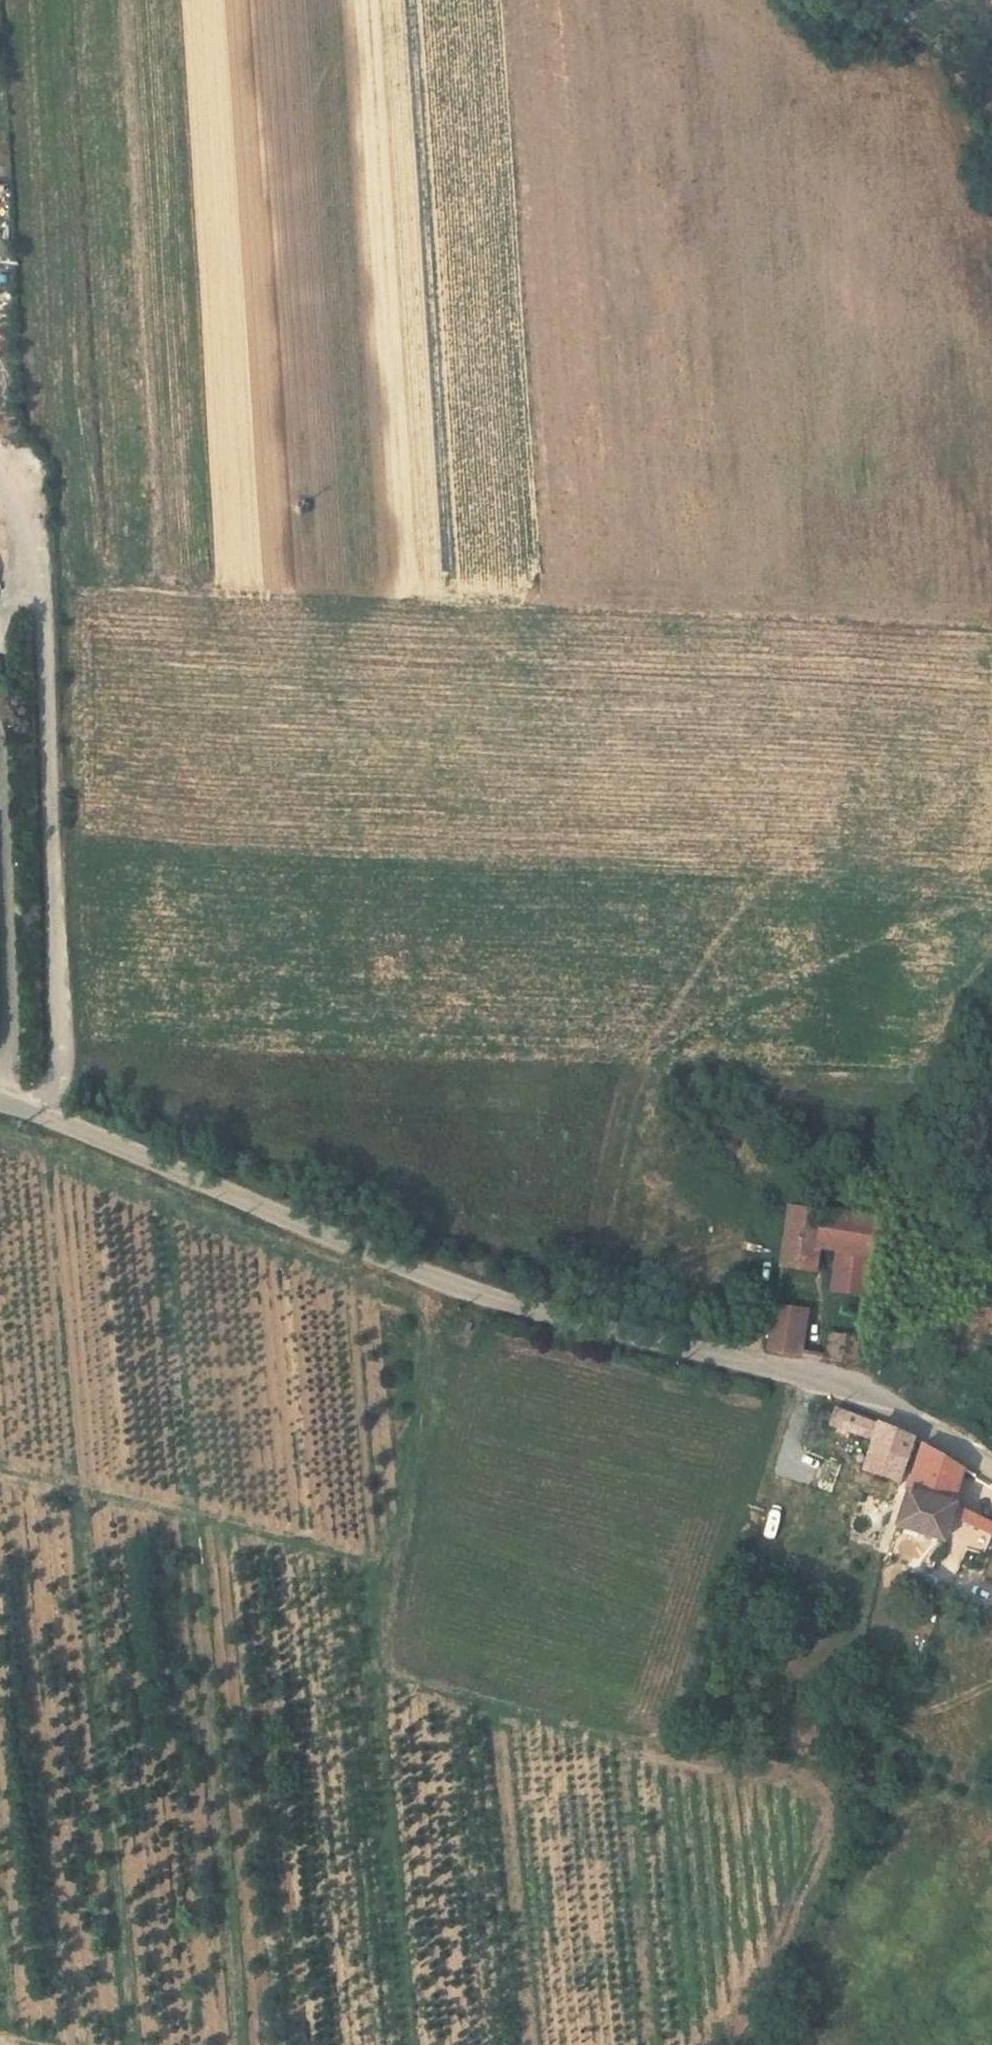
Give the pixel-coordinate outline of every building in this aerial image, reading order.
[(794,1214),(786,1263),(817,1268),(820,1248),(838,1251),(871,1257),(877,1227),(825,1218),(828,1203),(804,1199),(801,1215),(794,1214)] [(871,1257),(838,1251),(831,1289),(865,1295),(871,1257)] [(776,1304),(768,1352),(800,1357),(808,1309),(776,1304)] [(853,1366),(858,1335),(832,1331),(826,1361),(853,1366)] [(863,1471),(906,1485),(921,1440),(878,1426),(863,1471)] [(970,1474),(927,1445),(903,1518),(944,1538),(970,1474)] [(975,1526),(991,1537),(991,1519),(983,1513),(975,1526)]
